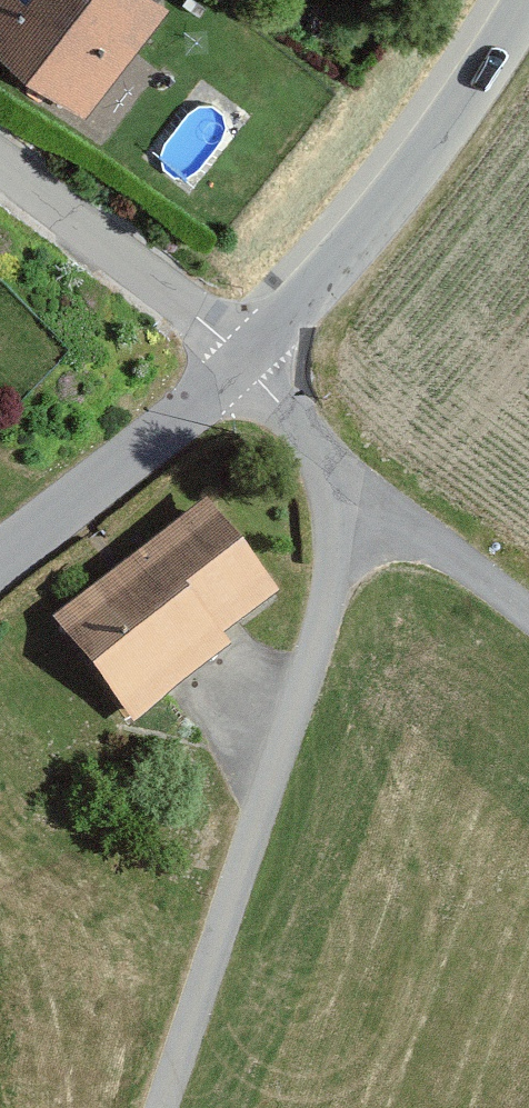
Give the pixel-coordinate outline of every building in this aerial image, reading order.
[(161,0),(0,0),(0,3),(6,8),(0,16),(0,46),(97,119),(177,12),(161,0)] [(275,596),(208,505),(55,619),(132,722),(228,650),(219,638),(275,596)]
